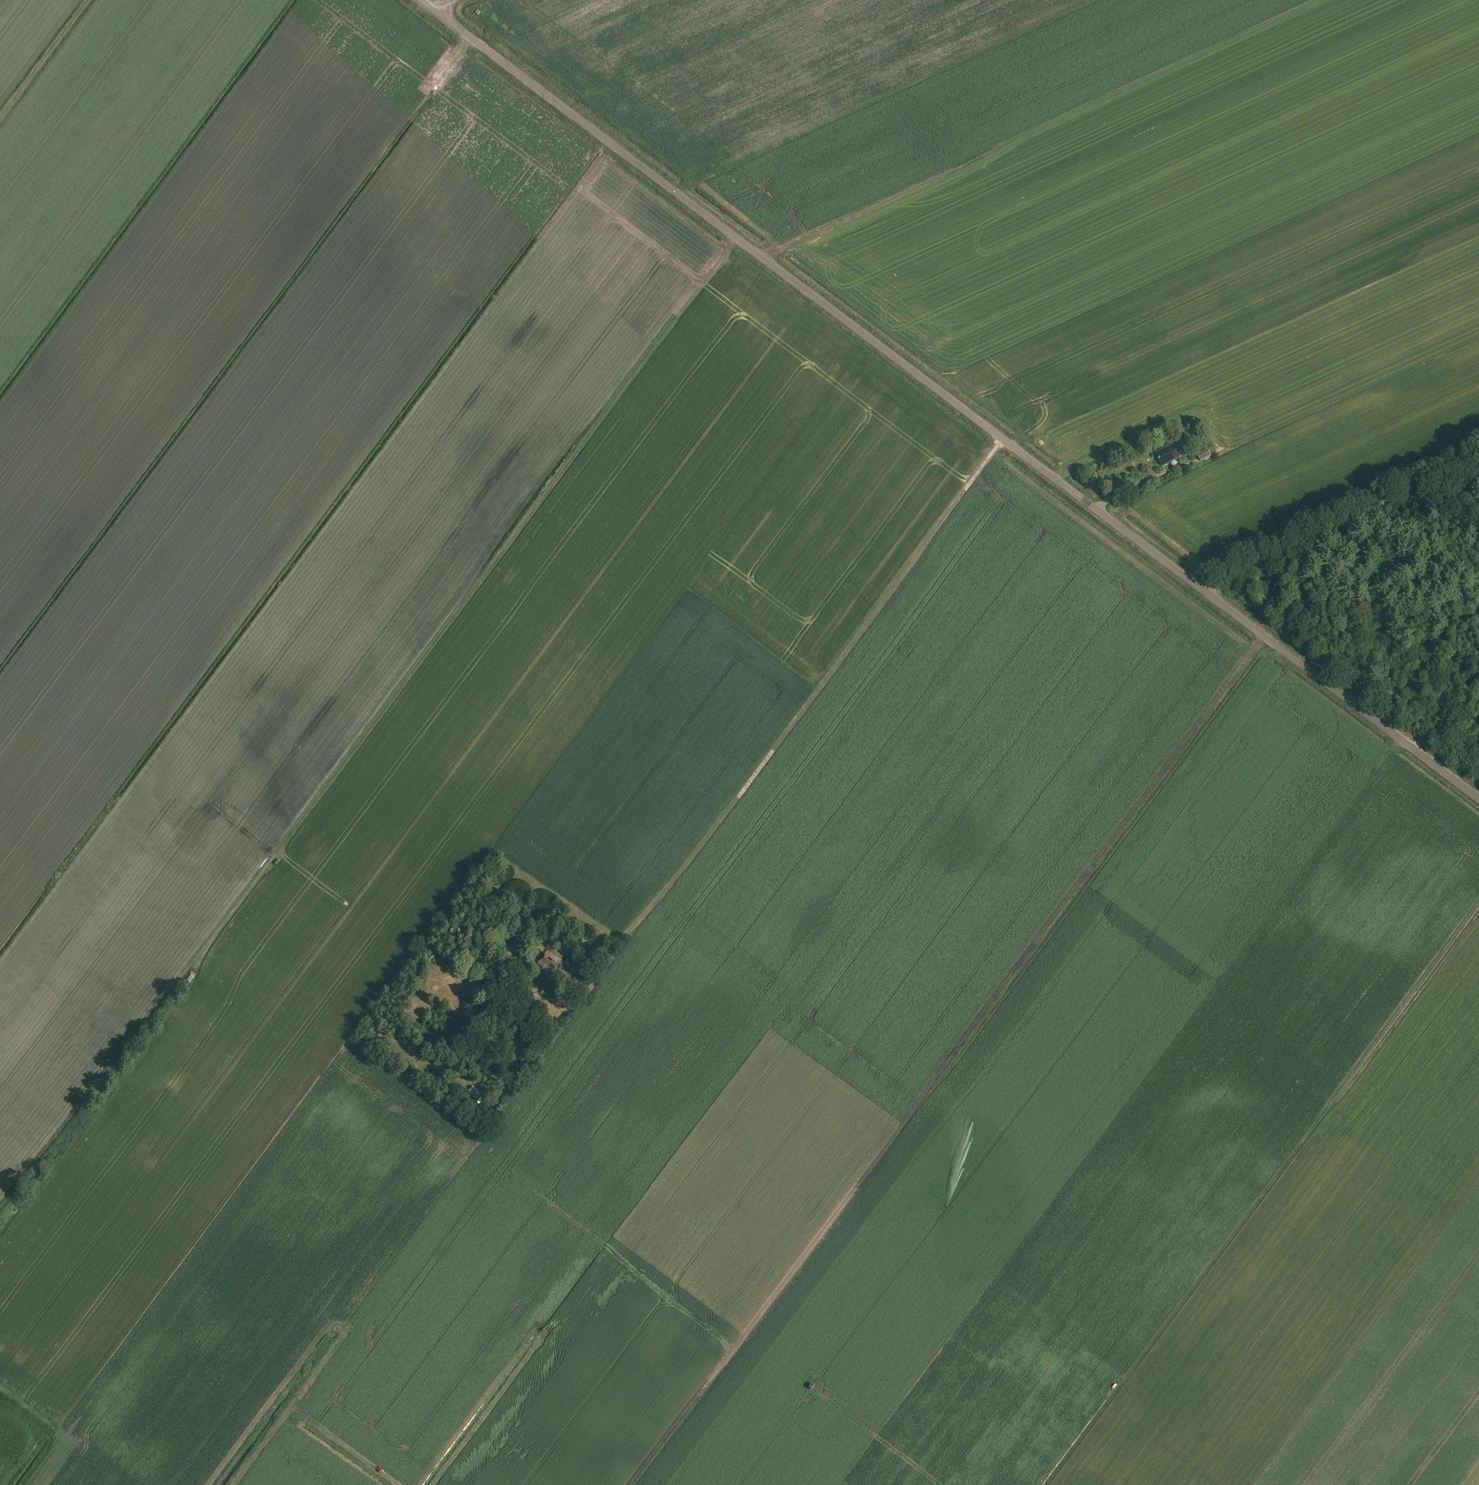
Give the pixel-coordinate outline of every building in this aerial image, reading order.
[(1179,457),(1188,454),(1183,441),(1156,452),(1162,467),(1167,464),(1168,466),(1177,462),(1176,461),(1180,460),(1179,457)] [(1206,450),(1195,456),(1199,463),(1210,457),(1206,450)] [(538,962),(544,966),(545,963),(554,970),(562,959),(547,949),(538,962)] [(480,1090),(472,1101),(479,1106),(487,1095),(480,1090)]
